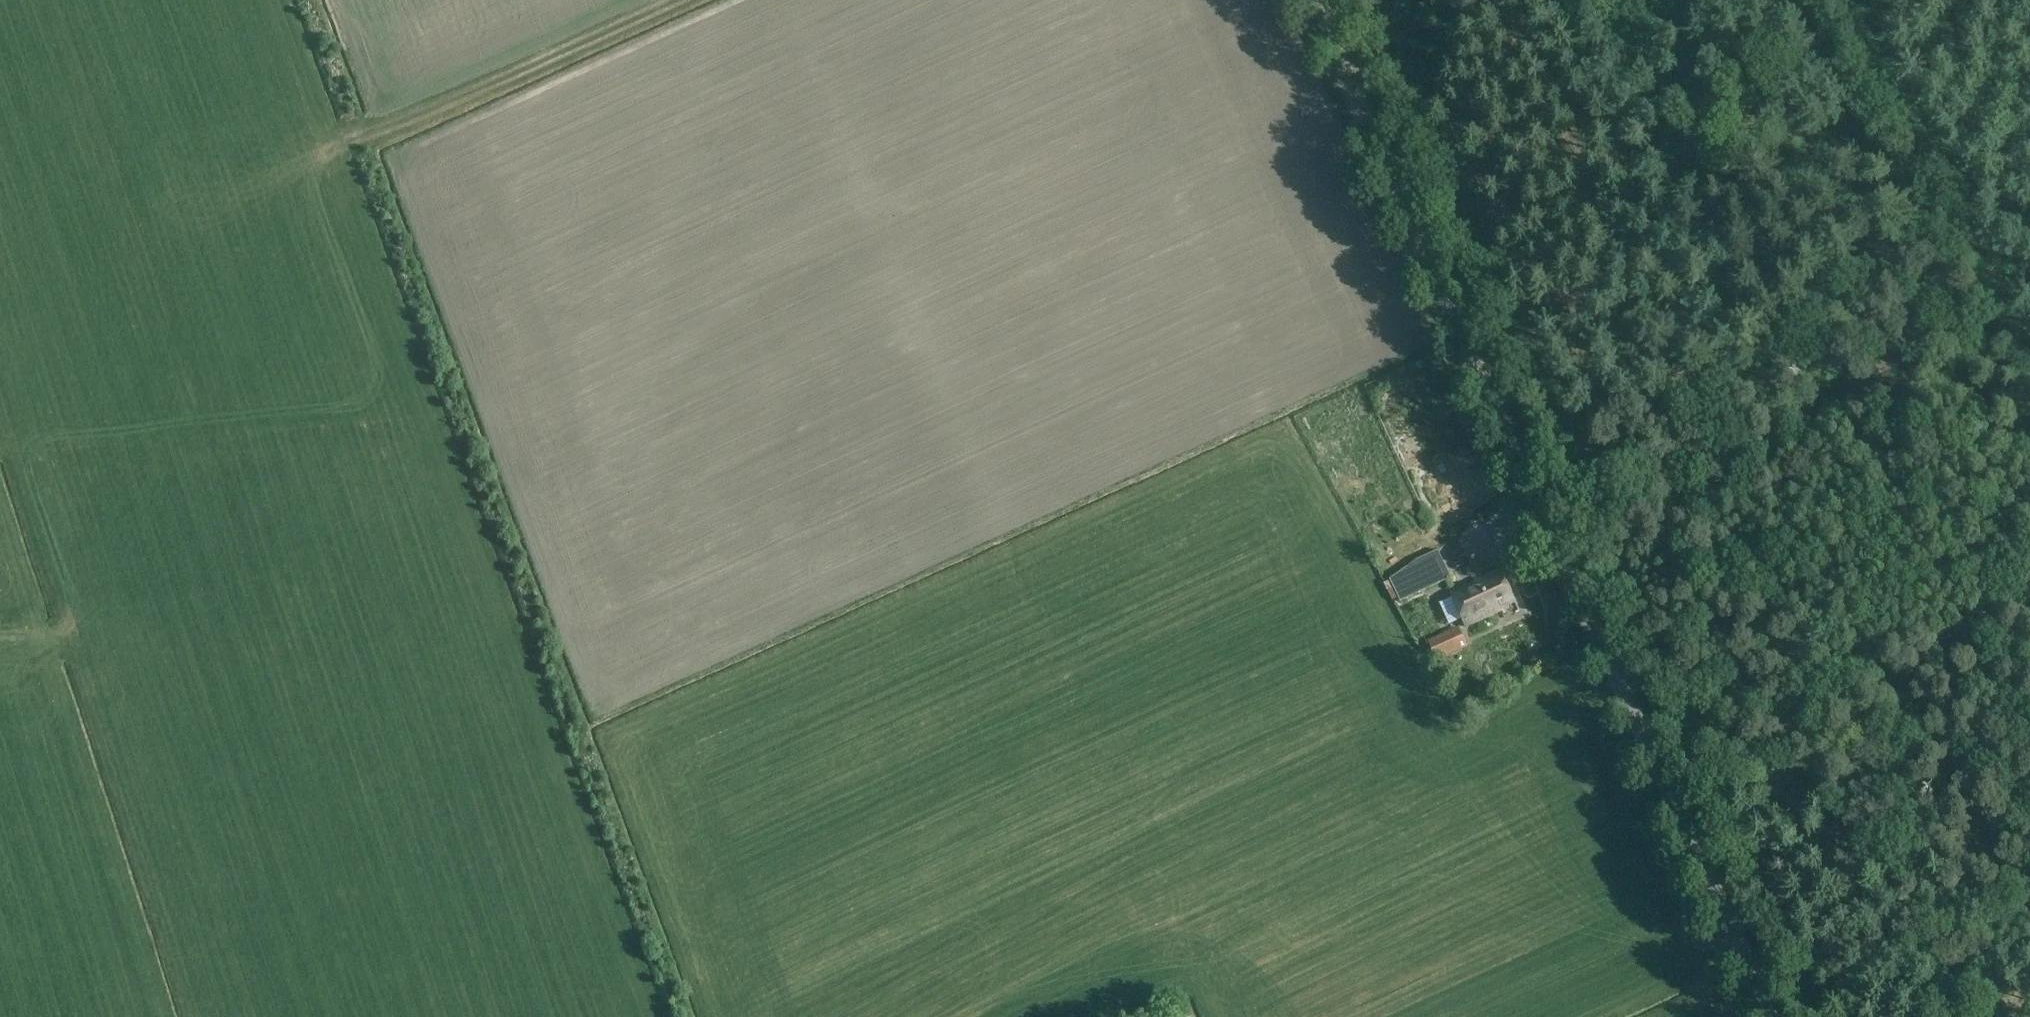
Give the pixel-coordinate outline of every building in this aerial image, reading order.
[(1392,602),(1399,600),(1400,603),(1451,579),(1438,552),(1417,561),(1390,581),(1390,582),(1384,585),(1392,602)] [(1501,572),(1450,595),(1465,627),(1501,611),(1501,609),(1515,603),(1501,572)] [(1469,648),(1459,628),(1429,643),(1437,662),(1469,648)]
